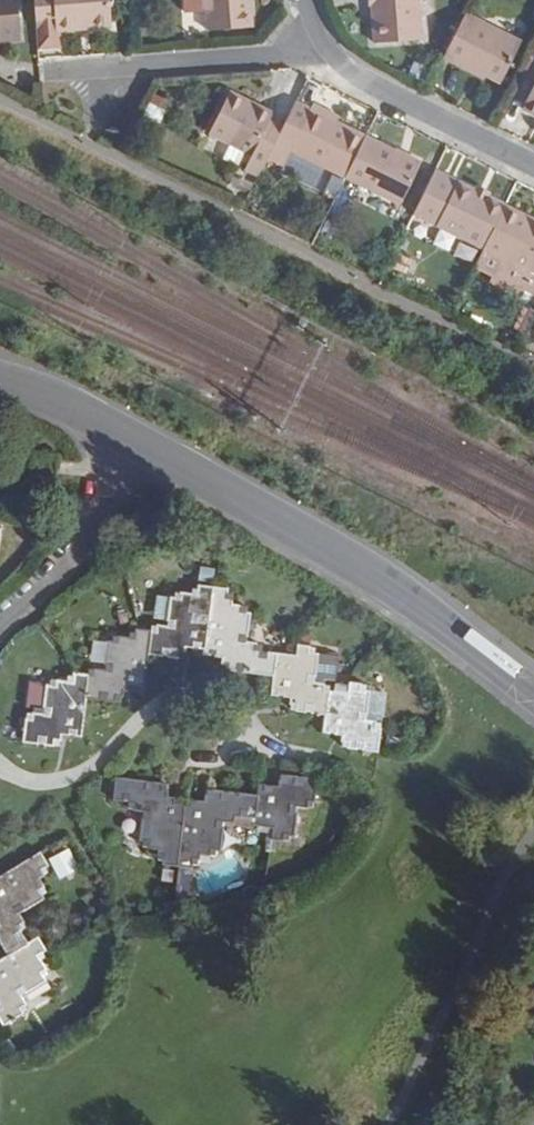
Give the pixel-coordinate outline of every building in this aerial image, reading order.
[(19,0),(0,0),(0,40),(22,38),(19,0)] [(36,24),(54,23),(56,32),(60,32),(78,30),(77,24),(88,22),(89,30),(111,27),(109,0),(34,0),(36,24)] [(210,30),(254,27),(252,0),(207,0),(210,30)] [(416,0),(369,0),(373,40),(418,37),(416,0)] [(500,82),(520,41),(463,13),(442,57),(472,72),(474,69),(500,82)] [(54,23),(36,24),(37,48),(61,46),(60,32),(56,32),(54,23)] [(529,56),(508,99),(520,106),(524,98),(533,103),(533,58),(529,56)] [(171,101),(154,92),(140,120),(157,129),(171,101)] [(282,128),(268,121),(252,114),(255,105),(227,92),(208,133),(250,154),(243,168),(258,176),(267,158),(274,143),(282,128)] [(520,106),(533,112),(533,103),(524,98),(520,106)] [(291,152),(345,179),(365,139),(294,103),(282,128),(274,143),(267,158),(285,167),(291,152)] [(268,121),(271,113),(255,105),(252,114),(268,121)] [(401,206),(421,166),(365,139),(345,179),(401,206)] [(484,245),(505,205),(435,171),(413,215),(459,238),(462,233),(466,236),(467,242),(475,246),(481,244),(484,245)] [(482,251),(533,278),(533,230),(529,227),(533,219),(505,205),(484,245),(482,251)] [(193,645),(192,649),(205,650),(213,588),(197,586),(196,590),(192,590),(191,596),(175,594),(173,599),(170,599),(165,628),(154,626),(152,633),(149,657),(184,661),(186,645),(193,645)] [(224,671),(272,677),(274,655),(266,654),(267,649),(250,647),(254,617),(248,616),(249,610),(235,608),(237,597),(228,595),(229,590),(213,588),(205,650),(205,656),(219,659),(220,655),(225,656),(224,671)] [(146,695),(149,657),(152,633),(136,631),(136,636),(130,636),(129,642),(113,640),(114,645),(108,644),(105,673),(89,673),(89,676),(86,702),(123,706),(125,689),(131,690),(131,693),(146,695)] [(293,658),(274,655),(272,677),(270,699),(282,700),(283,695),(289,696),(287,712),(325,716),(328,694),(328,687),(312,685),(313,678),(316,656),(312,656),(313,650),(295,647),(293,658)] [(335,681),(338,658),(316,656),(313,678),(335,681)] [(29,716),(24,743),(62,748),(64,733),(69,734),(69,737),(81,738),(86,702),(89,676),(73,674),(72,677),(67,677),(67,682),(51,681),(51,687),(46,687),(41,718),(29,716)] [(46,687),(29,684),(26,707),(34,709),(33,716),(41,718),(46,687)] [(347,695),(328,694),(325,716),(323,735),(334,737),(335,732),(342,733),(339,750),(376,754),(379,724),(364,723),(368,692),(363,692),(363,688),(348,685),(347,695)] [(159,866),(175,868),(184,798),(169,796),(169,800),(162,799),(164,783),(111,777),(108,799),(122,801),(121,806),(138,809),(134,838),(140,838),(139,845),(153,847),(151,859),(160,860),(159,866)] [(256,785),(255,795),(252,820),(251,826),(269,829),(267,841),(284,843),(285,838),(290,838),(294,809),(310,811),(314,784),(277,780),(274,791),(268,791),(269,787),(256,785)] [(199,801),(184,798),(175,868),(193,870),(194,865),(200,865),(202,853),(217,855),(218,849),(223,849),(227,820),(243,823),(244,818),(252,820),(255,795),(206,789),(205,805),(198,804),(199,801)] [(9,955),(29,943),(24,934),(28,931),(20,918),(46,902),(42,895),(45,892),(39,881),(49,874),(45,868),(49,866),(42,853),(0,878),(0,941),(9,955)] [(38,938),(29,943),(9,955),(0,960),(0,1023),(1,1024),(26,1010),(20,999),(45,984),(42,979),(48,975),(40,962),(44,958),(41,954),(46,952),(38,938)]
